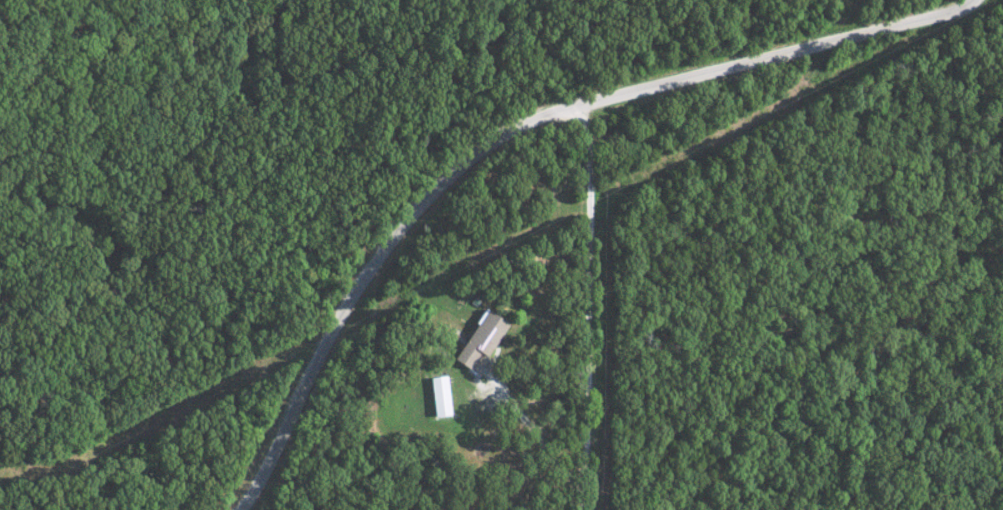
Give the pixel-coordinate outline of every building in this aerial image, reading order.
[(445,360),(460,369),(466,360),(475,365),(500,324),(477,309),(445,360)] [(421,378),(426,417),(443,415),(439,376),(421,378)]
